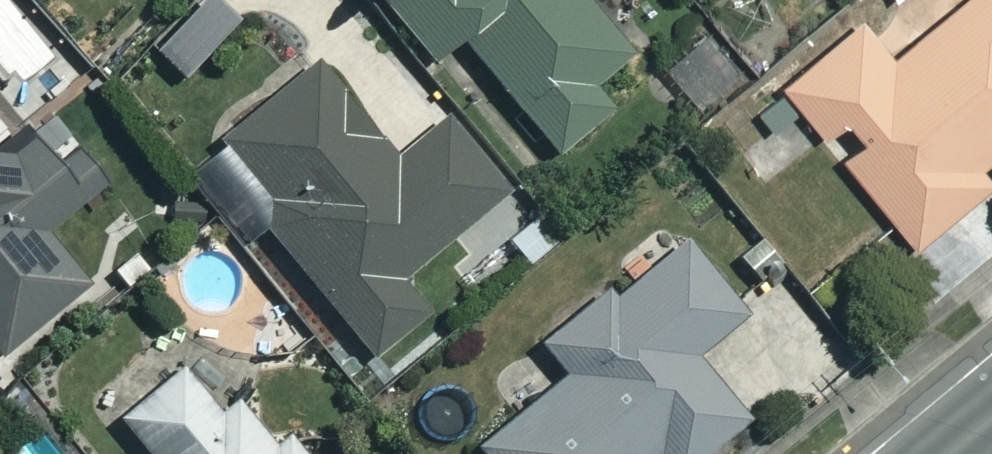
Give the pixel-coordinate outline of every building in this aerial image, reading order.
[(393,6),(443,67),(470,45),(561,154),(615,108),(600,90),(639,57),(591,0),(401,0),(393,6)] [(907,64),(876,26),(797,91),(840,144),(864,125),(879,144),(856,163),(925,249),(991,194),(991,0),(986,0),(907,64)] [(763,89),(720,35),(675,72),(718,125),(763,89)] [(403,164),(325,68),(226,148),(275,208),(264,217),(379,360),(444,307),(416,272),(512,195),(453,123),(403,164)] [(8,357),(91,290),(51,240),(110,192),(57,127),(12,164),(0,162),(0,347),(8,357)] [(694,249),(625,305),(617,295),(551,349),(577,380),(488,453),(489,453),(719,453),(756,424),(705,362),(754,322),(694,249)] [(221,352),(130,425),(153,453),(303,453),(221,352)]
